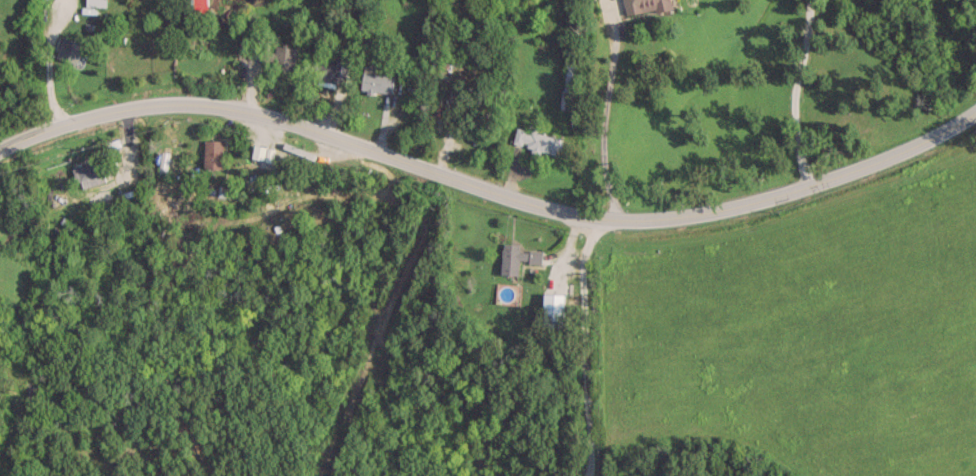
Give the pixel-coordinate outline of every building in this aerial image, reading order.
[(206,17),(206,0),(189,0),(189,17),(206,17)] [(669,8),(668,0),(621,0),(623,14),(669,8)] [(54,56),(74,64),(82,45),(62,36),(54,56)] [(259,65),(291,71),(295,49),(272,44),(271,50),(262,48),(259,65)] [(562,107),(573,107),(574,56),(564,55),(562,107)] [(322,62),(316,77),(340,86),(349,61),(336,56),(332,66),(322,62)] [(373,73),(374,66),(363,64),(359,89),(389,94),(392,76),(373,73)] [(484,126),(486,113),(444,106),(442,119),(484,126)] [(559,137),(514,128),(511,145),(555,154),(559,137)] [(220,168),(220,140),(201,140),(201,168),(220,168)] [(80,196),(106,186),(96,159),(70,168),(80,196)] [(517,244),(501,242),(499,272),(516,273),(517,261),(539,262),(540,250),(517,248),(517,244)] [(541,325),(561,325),(561,291),(541,291),(541,325)]
